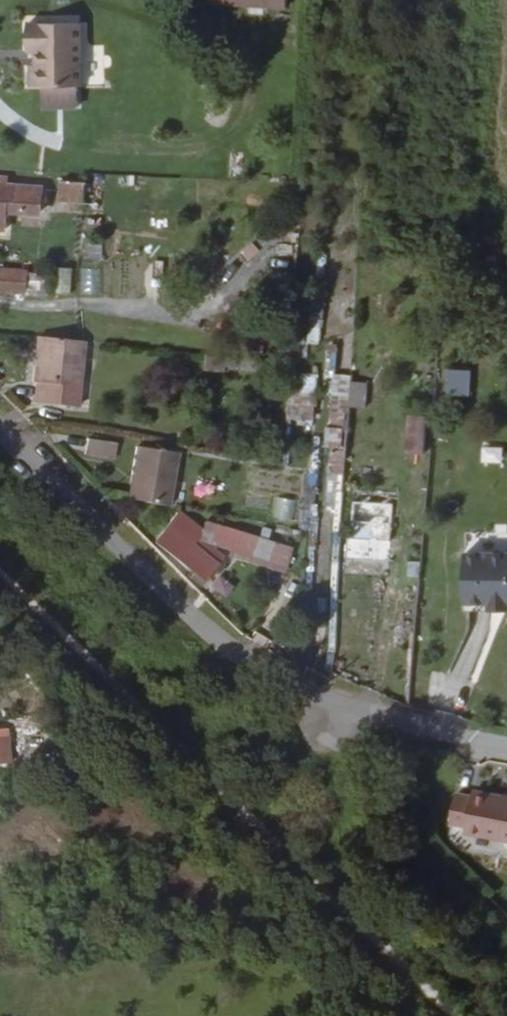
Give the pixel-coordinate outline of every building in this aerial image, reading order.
[(206,5),(283,9),(284,0),(207,0),(206,5)] [(40,58),(40,71),(40,94),(45,93),(46,114),(81,112),(81,92),(84,92),(81,29),(25,31),(26,58),(40,58)] [(40,94),(40,71),(31,71),(31,94),(40,94)] [(13,215),(21,215),(22,190),(10,190),(11,183),(0,182),(0,215),(13,215)] [(63,207),(88,210),(89,192),(64,189),(63,207)] [(46,191),(22,190),(21,215),(45,217),(46,191)] [(13,231),(13,215),(0,215),(0,230),(13,231)] [(35,297),(36,277),(5,276),(4,297),(35,297)] [(60,277),(36,277),(35,297),(59,298),(60,277)] [(349,328),(334,327),(331,367),(346,368),(349,328)] [(123,390),(125,368),(73,360),(69,403),(95,406),(96,387),(115,389),(123,390)] [(468,394),(469,369),(445,368),(444,394),(468,394)] [(330,374),(329,397),(349,398),(349,374),(330,374)] [(314,376),(291,375),(290,421),(313,421),(314,376)] [(366,377),(351,376),(350,401),(365,402),(366,377)] [(423,452),(426,415),(410,413),(407,450),(423,452)] [(323,426),(322,446),(339,446),(340,427),(323,426)] [(480,445),(479,462),(501,462),(501,446),(480,445)] [(122,453),(93,449),(91,463),(120,468),(122,453)] [(141,510),(176,516),(184,462),(142,457),(138,485),(146,486),(141,510)] [(135,508),(141,510),(146,486),(138,485),(135,508)] [(388,563),(393,502),(354,499),(351,538),(348,538),(346,558),(388,563)] [(276,506),(275,524),(293,525),(295,507),(276,506)] [(165,548),(208,583),(212,586),(216,589),(232,569),(219,557),(214,562),(202,553),(212,542),(187,521),(165,548)] [(246,546),(221,532),(213,546),(249,568),(248,569),(269,582),(279,567),(245,546),(246,546)] [(506,609),(506,559),(495,559),(475,559),(466,559),(466,610),(492,610),(506,609)] [(9,764),(8,729),(0,730),(0,764),(9,764)] [(457,791),(451,824),(466,827),(464,834),(506,842),(506,796),(473,790),(473,794),(457,791)]
